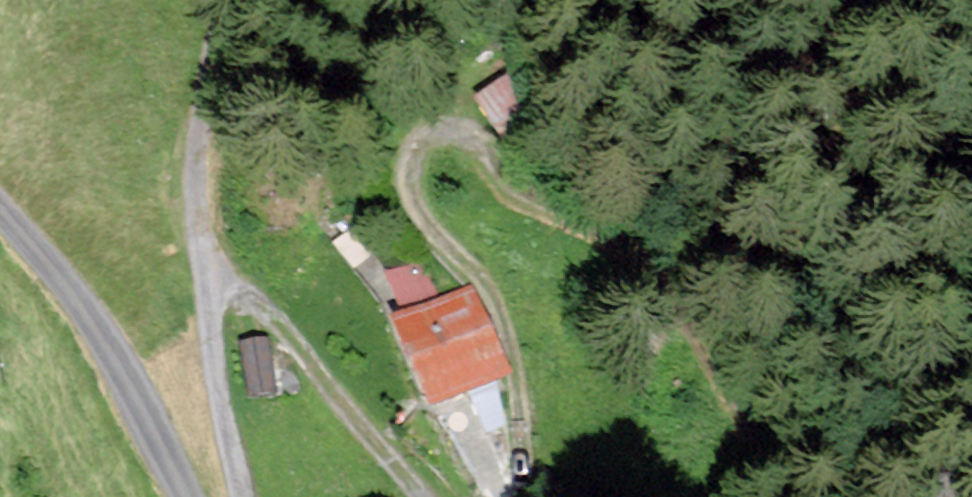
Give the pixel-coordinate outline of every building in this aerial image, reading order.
[(504,373),(467,293),(434,308),(416,271),(394,282),(411,318),(396,325),(434,406),(504,373)]
